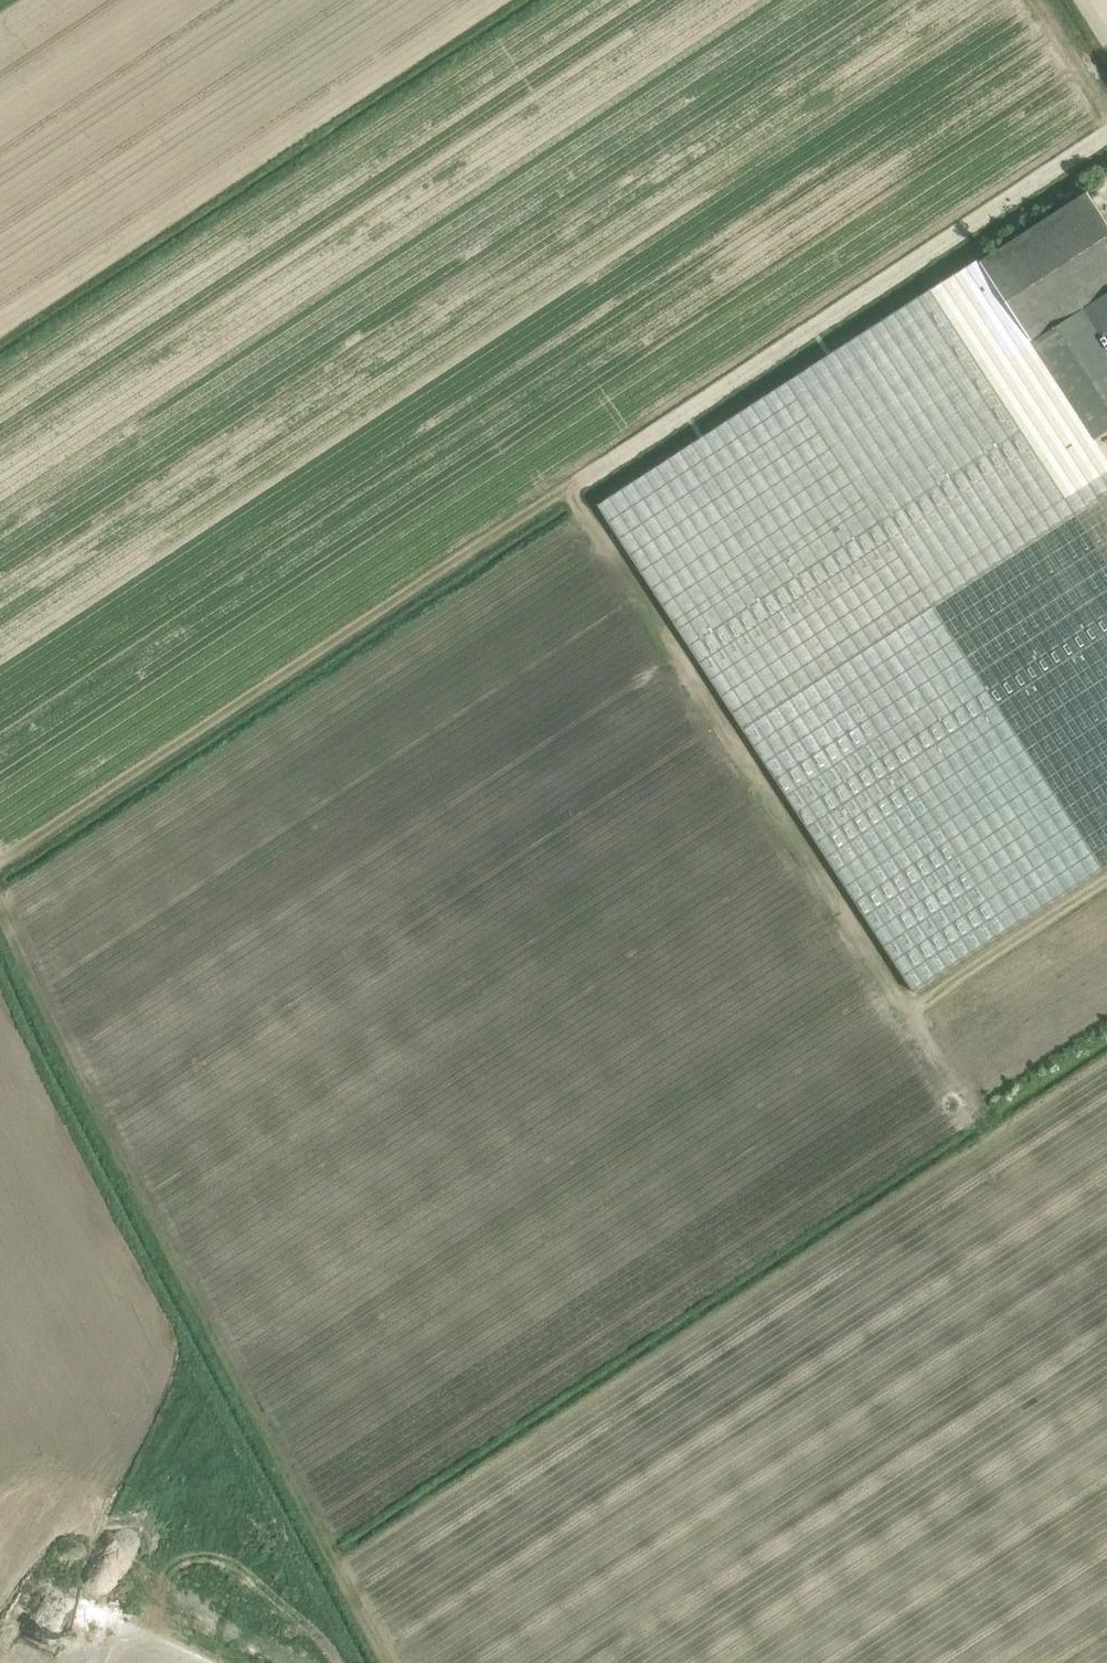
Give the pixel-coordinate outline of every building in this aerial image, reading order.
[(1087,191),(980,261),(975,253),(595,500),(913,990),(1106,864),(1106,457),(1095,438),(1106,430),(1106,222),(1087,191)]
